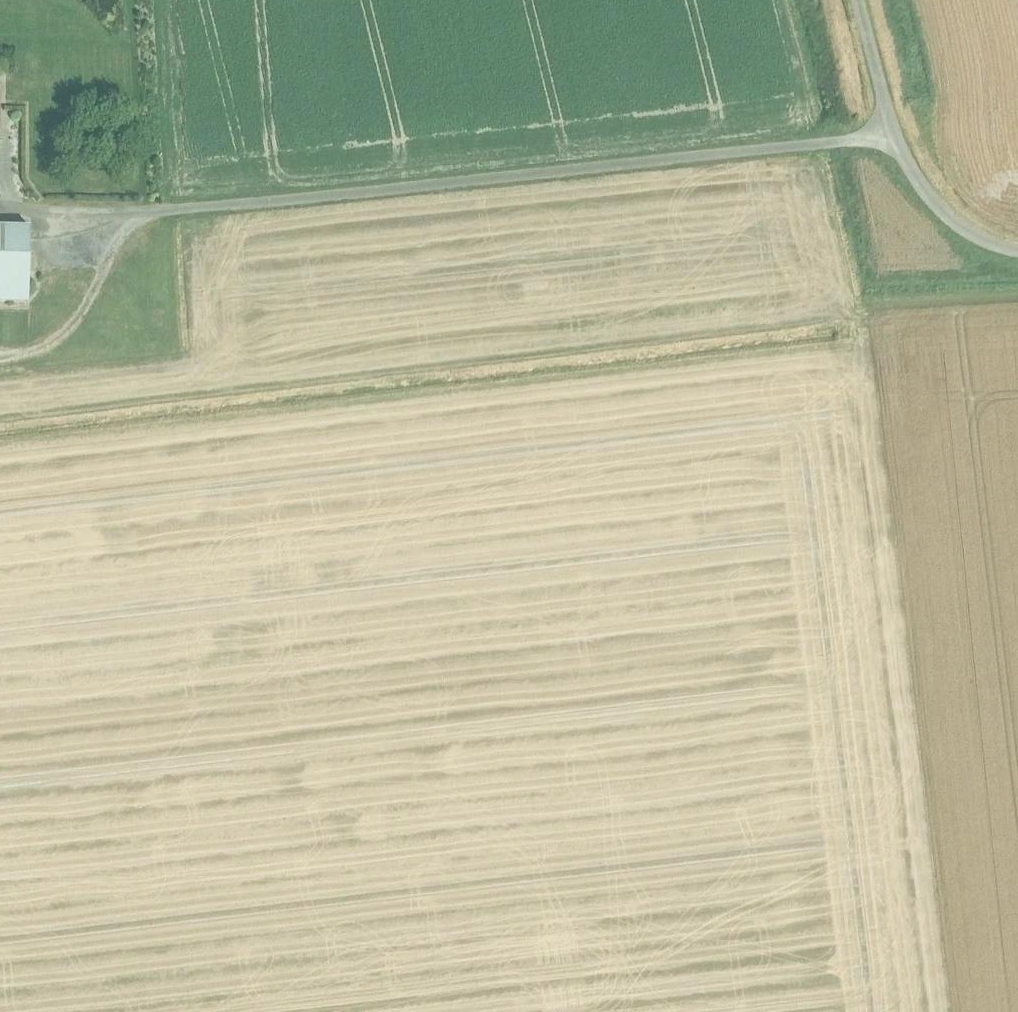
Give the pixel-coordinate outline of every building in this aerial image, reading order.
[(30,228),(0,228),(0,303),(28,304),(30,228)]
